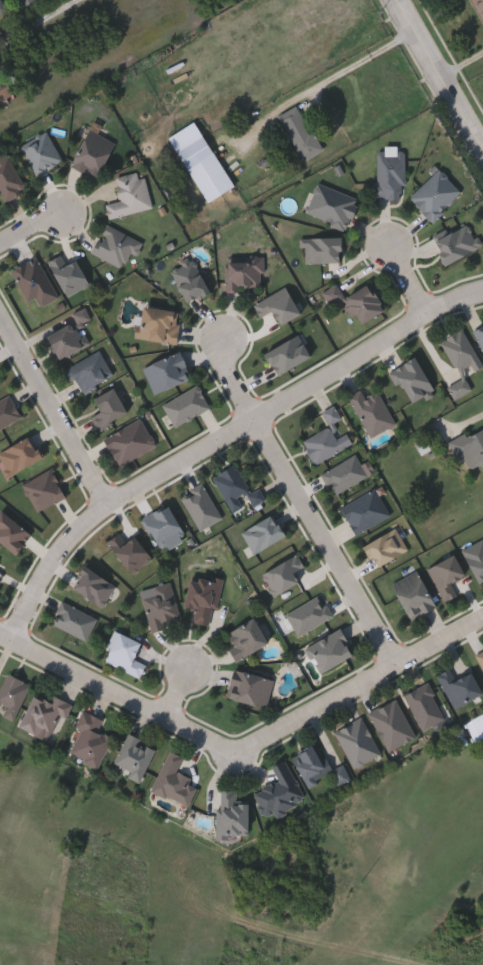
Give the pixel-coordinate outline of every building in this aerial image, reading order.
[(482,20),(482,0),(473,0),(482,20)] [(15,98),(7,86),(0,91),(0,107),(15,98)] [(281,117),(303,164),(323,154),(301,107),(281,117)] [(215,156),(195,124),(170,141),(191,172),(215,156)] [(73,165),(88,127),(115,138),(100,176),(73,165)] [(406,196),(378,196),(378,150),(406,150),(406,196)] [(7,199),(0,188),(0,162),(9,156),(29,186),(7,199)] [(192,187),(211,216),(241,196),(221,167),(192,187)] [(410,196),(441,167),(464,191),(433,220),(410,196)] [(153,206),(111,216),(107,202),(122,198),(116,176),(144,169),(153,206)] [(308,214),(316,182),(358,193),(349,225),(308,214)] [(434,238),(471,220),(482,244),(446,262),(434,238)] [(138,254),(132,250),(123,266),(94,251),(109,222),(145,241),(138,254)] [(38,296),(29,300),(14,266),(40,254),(59,297),(42,305),(38,296)] [(228,287),(228,256),(264,256),(264,287),(228,287)] [(172,269),(196,258),(211,289),(187,300),(172,269)] [(178,341),(140,337),(144,304),(182,309),(178,341)] [(49,335),(77,321),(88,343),(60,357),(49,335)] [(475,328),(482,324),(482,344),(475,328)] [(464,326),(482,362),(482,364),(468,372),(476,386),(456,397),(448,382),(461,375),(442,338),(464,326)] [(311,356),(276,371),(266,349),(301,333),(311,356)] [(115,373),(83,391),(69,366),(101,348),(115,373)] [(181,348),(193,375),(156,391),(144,365),(181,348)] [(392,367),(415,353),(436,387),(413,401),(392,367)] [(93,415),(103,408),(95,397),(112,385),(130,409),(103,429),(93,415)] [(366,394),(381,387),(396,423),(370,435),(352,393),(363,388),(366,394)] [(23,413),(0,429),(0,399),(10,392),(23,413)] [(343,416),(332,422),(325,410),(335,404),(343,416)] [(158,445),(120,464),(107,437),(145,418),(158,445)] [(451,440),(482,423),(482,460),(466,469),(451,440)] [(354,441),(317,463),(304,440),(331,424),(338,436),(348,431),(354,441)] [(11,474),(0,453),(0,450),(30,434),(42,457),(11,474)] [(244,506),(234,511),(216,474),(238,463),(252,492),(261,487),(267,498),(255,504),(249,491),(239,495),(244,506)] [(224,516),(202,528),(183,495),(205,483),(224,516)] [(162,550),(145,515),(170,503),(187,537),(162,550)] [(286,532),(257,553),(243,532),(272,511),(286,532)] [(462,549),(482,538),(482,577),(478,580),(462,549)] [(436,605),(410,618),(393,582),(419,569),(436,605)] [(194,620),(197,606),(185,604),(192,570),(225,577),(219,606),(214,605),(210,623),(194,620)] [(173,580),(181,615),(166,618),(168,625),(152,629),(144,594),(156,591),(155,584),(173,580)] [(288,611),(322,593),(334,615),(299,633),(288,611)] [(99,615),(89,638),(52,622),(63,599),(99,615)] [(268,641),(236,658),(230,645),(234,643),(227,629),(255,615),(268,641)] [(355,651),(323,670),(308,645),(340,626),(355,651)] [(148,662),(142,675),(104,658),(117,629),(142,641),(135,656),(148,662)] [(456,676),(471,669),(482,692),(455,706),(438,673),(451,666),(456,676)] [(274,677),(268,705),(228,696),(234,667),(274,677)] [(8,705),(0,701),(0,689),(8,672),(32,682),(15,720),(4,715),(8,705)] [(19,726),(35,693),(51,701),(55,694),(71,702),(52,741),(19,726)] [(369,710),(398,697),(416,736),(387,749),(369,710)] [(71,753),(82,728),(76,725),(84,708),(104,718),(99,729),(114,735),(100,766),(71,753)] [(381,753),(354,766),(336,728),(363,716),(381,753)] [(157,746),(142,779),(113,766),(129,732),(157,746)] [(295,751),(317,745),(323,770),(314,772),(317,783),(304,787),(295,751)] [(189,805),(152,790),(169,749),(184,755),(178,770),(192,776),(190,783),(197,786),(189,805)] [(265,816),(254,791),(278,780),(271,765),(287,758),(306,800),(275,815),(273,812),(265,816)] [(338,783),(332,768),(344,763),(350,778),(338,783)] [(248,800),(247,835),(219,834),(220,788),(238,789),(238,800),(248,800)]
